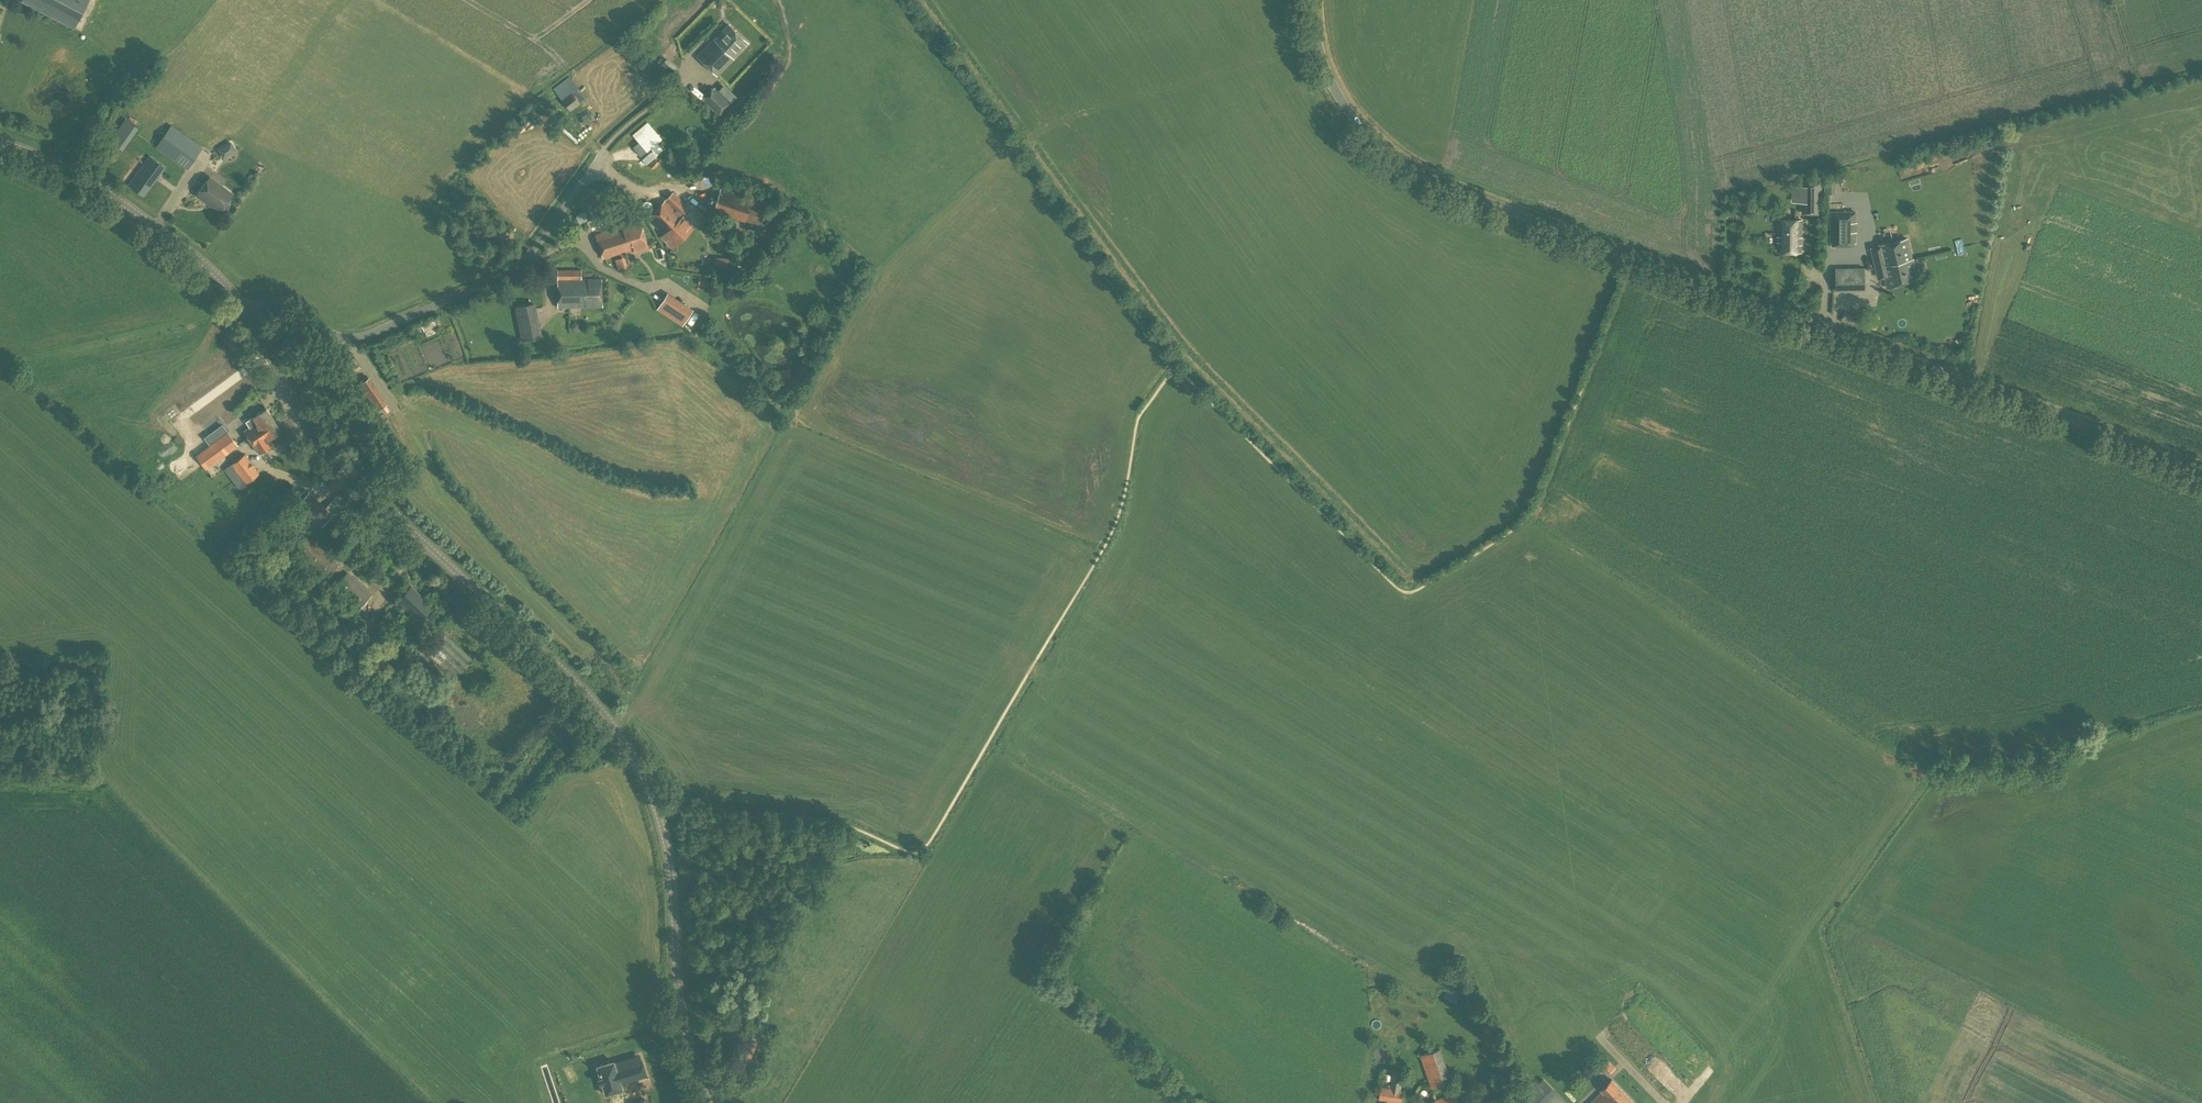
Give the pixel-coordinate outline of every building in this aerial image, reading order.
[(21,2),(74,29),(89,0),(22,0),(21,2)] [(717,75),(748,43),(728,24),(698,56),(717,75)] [(579,103),(586,98),(572,79),(555,91),(561,100),(562,100),(570,111),(580,103),(579,103)] [(719,114),(730,103),(714,88),(703,99),(719,114)] [(109,140),(122,149),(139,128),(126,118),(109,140)] [(661,138),(647,122),(632,134),(638,142),(646,151),(661,138)] [(187,169),(203,147),(171,124),(155,147),(187,169)] [(232,140),(217,148),(222,158),(238,150),(232,140)] [(144,196),(165,167),(149,155),(138,170),(136,173),(128,184),(144,196)] [(222,187),(209,178),(197,195),(209,204),(212,203),(221,210),(221,209),(223,211),(226,210),(230,206),(229,203),(231,200),(229,199),(233,193),(223,186),(222,187)] [(1800,184),(1800,185),(1799,202),(1799,210),(1801,210),(1817,210),(1819,211),(1819,184),(1818,184),(1801,184),(1800,184)] [(753,194),(751,198),(721,187),(713,209),(743,220),(744,219),(757,224),(766,199),(753,194)] [(672,247),(693,227),(683,217),(691,209),(673,192),(648,217),(663,233),(661,235),(672,247)] [(1831,241),(1854,241),(1854,212),(1832,212),(1831,241)] [(634,252),(647,248),(638,219),(621,224),(622,226),(595,234),(603,258),(634,249),(634,252)] [(1802,220),(1778,219),(1778,251),(1801,252),(1802,220)] [(1906,239),(1878,245),(1880,255),(1872,257),(1875,269),(1882,267),(1887,288),(1917,281),(1912,259),(1911,259),(1906,239)] [(623,256),(615,259),(618,269),(627,266),(623,256)] [(1856,289),(1856,277),(1864,277),(1864,268),(1835,268),(1835,289),(1856,289)] [(581,279),(581,269),(557,269),(557,279),(558,307),(601,306),(601,278),(581,279)] [(682,325),(693,309),(668,292),(657,308),(682,325)] [(521,341),(542,337),(535,302),(514,307),(521,341)] [(435,321),(422,325),(424,333),(437,329),(435,321)] [(322,385),(339,373),(333,365),(316,377),(322,385)] [(371,375),(364,379),(382,407),(394,399),(381,378),(375,382),(371,375)] [(268,438),(280,430),(266,408),(253,416),(253,417),(246,422),(249,427),(247,428),(251,434),(256,431),(258,436),(264,432),(268,438)] [(224,425),(211,435),(215,441),(225,455),(238,445),(224,425)] [(272,444),(268,438),(264,432),(258,436),(256,431),(251,434),(247,428),(244,430),(259,453),(263,450),(264,451),(267,449),(269,450),(272,448),(273,446),(271,444),(272,444)] [(206,469),(225,455),(215,441),(196,455),(206,469)] [(253,464),(244,454),(224,469),(238,488),(259,473),(260,474),(265,470),(258,461),(253,464)] [(325,506),(309,491),(297,504),(307,514),(303,519),(317,532),(342,504),(334,497),(325,506)] [(340,530),(344,525),(339,520),(335,525),(340,530)] [(324,580),(339,564),(305,534),(291,550),(324,580)] [(349,629),(351,626),(346,622),(372,594),(348,572),(333,588),(348,601),(335,616),(349,629)] [(420,619),(432,606),(411,586),(399,599),(420,619)] [(403,637),(395,629),(401,622),(389,610),(378,622),(390,633),(391,633),(400,641),(403,637)] [(454,680),(473,660),(444,632),(425,652),(454,680)] [(750,1060),(758,1038),(744,1033),(735,1054),(750,1060)] [(1431,1089),(1452,1083),(1440,1048),(1420,1055),(1431,1089)] [(1609,1073),(1615,1067),(1608,1059),(1602,1065),(1609,1073)] [(631,1062),(622,1063),(623,1077),(623,1091),(632,1090),(641,1090),(640,1084),(654,1084),(667,1083),(666,1066),(653,1067),(640,1067),(639,1062),(631,1062)] [(1403,1071),(1393,1070),(1390,1087),(1381,1086),(1379,1099),(1387,1100),(1386,1102),(1397,1102),(1402,1102),(1403,1090),(1400,1090),(1403,1071)] [(1555,1091),(1545,1081),(1543,1079),(1532,1089),(1518,1102),(1543,1102),(1555,1091)] [(1612,1079),(1601,1090),(1602,1091),(1589,1102),(1635,1102),(1612,1079)] [(1455,1093),(1435,1100),(1426,1102),(1458,1102),(1455,1093)]
